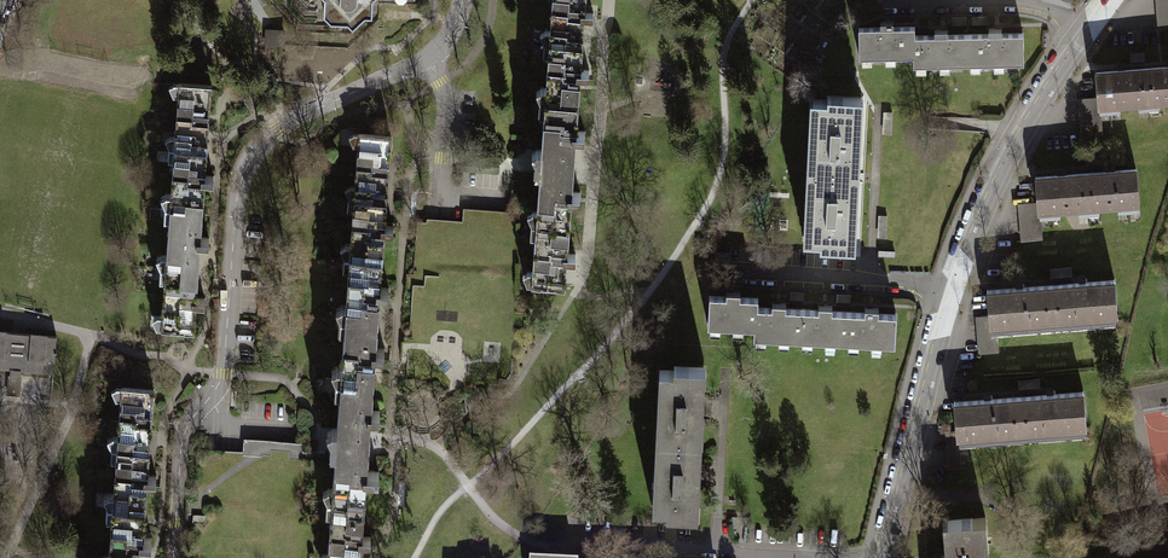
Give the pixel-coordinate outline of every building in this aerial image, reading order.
[(324,12),(331,20),(348,20),(353,26),(365,14),(372,14),(373,0),(324,0),(324,12)] [(583,45),(585,18),(593,19),(593,13),(584,13),(585,10),(586,0),(552,0),(549,43),(583,45)] [(1160,28),(1167,27),(1167,0),(1158,0),(1160,28)] [(966,16),(952,17),(952,26),(966,26),(966,16)] [(987,16),(972,16),(972,25),(987,25),(987,16)] [(913,56),(914,56),(914,35),(915,35),(915,26),(894,27),(893,22),(880,22),(880,27),(859,28),(859,57),(913,56)] [(989,34),(968,34),(968,64),(1024,63),(1023,33),(1002,33),(1001,28),(989,29),(989,34)] [(913,65),(968,64),(968,34),(948,35),(948,29),(935,30),(935,35),(915,35),(914,35),(914,56),(913,56),(913,65)] [(545,100),(578,103),(580,75),(589,76),(589,70),(580,70),(581,67),(583,45),(549,43),(545,100)] [(1146,68),(1149,108),(1159,107),(1158,102),(1167,101),(1167,66),(1146,68)] [(1139,109),(1149,108),(1146,68),(1096,72),(1098,98),(1098,107),(1099,107),(1100,107),(1100,112),(1120,111),(1120,105),(1139,103),(1139,109)] [(174,149),(207,151),(208,137),(209,122),(208,122),(208,116),(209,116),(212,85),(179,83),(174,149)] [(817,100),(814,171),(852,173),(853,162),(857,163),(857,151),(853,150),(854,128),(859,129),(859,117),(855,117),(856,98),(828,97),(828,102),(824,102),(825,101),(817,100)] [(1098,107),(1098,98),(1080,100),(1083,135),(1101,134),(1099,107),(1098,107)] [(540,161),(574,164),(576,137),(584,137),(585,132),(576,131),(576,128),(577,128),(578,103),(545,100),(540,161)] [(891,134),(892,112),(883,112),(882,133),(891,134)] [(359,133),(354,199),(387,201),(389,173),(387,172),(388,166),(389,166),(392,136),(359,133)] [(170,206),(203,208),(205,181),(214,182),(214,176),(205,175),(206,163),(207,151),(174,149),(170,206)] [(1107,155),(1085,156),(1085,165),(1107,164),(1107,155)] [(536,223),(570,225),(572,198),(580,198),(580,193),(571,192),(572,189),(574,164),(540,161),(536,223)] [(1136,169),(1086,173),(1089,213),(1099,212),(1099,207),(1118,205),(1118,211),(1138,209),(1138,204),(1139,203),(1136,169)] [(852,183),(852,173),(814,171),(810,241),(817,241),(821,241),(820,246),(848,247),(849,229),(853,229),(854,217),(850,217),(851,195),(855,195),(856,183),(852,183)] [(1079,214),(1089,213),(1086,173),(1036,177),(1038,203),(1038,212),(1039,212),(1040,212),(1040,217),(1060,216),(1060,210),(1079,208),(1079,214)] [(354,199),(350,257),(382,259),(384,231),(393,232),(394,226),(385,225),(387,201),(354,199)] [(1038,212),(1038,203),(1020,205),(1023,240),(1041,238),(1039,212),(1038,212)] [(166,267),(198,270),(199,254),(200,242),(209,243),(209,237),(201,236),(203,208),(170,206),(166,267)] [(886,237),(887,215),(878,215),(877,237),(886,237)] [(570,225),(536,223),(531,285),(565,288),(567,259),(575,260),(576,254),(567,253),(567,250),(568,250),(570,225)] [(730,252),(715,251),(715,261),(730,262),(730,252)] [(350,257),(345,318),(378,320),(380,292),(389,293),(389,287),(380,287),(382,259),(350,257)] [(198,270),(166,267),(161,329),(194,332),(196,303),(204,304),(205,298),(196,297),(197,289),(198,270)] [(1072,267),(1050,269),(1051,278),(1073,276),(1072,267)] [(1115,280),(1051,285),(1054,327),(1070,326),(1069,319),(1084,318),(1084,325),(1116,322),(1115,315),(1117,315),(1115,280)] [(1038,328),(1054,327),(1051,285),(987,290),(989,316),(990,324),(996,323),(997,331),(1024,329),(1024,323),(1038,322),(1038,328)] [(755,328),(756,307),(758,307),(758,298),(740,297),(740,292),(727,291),(726,297),(709,296),(708,326),(754,328),(755,328)] [(805,292),(790,291),(789,300),(804,301),(805,292)] [(851,294),(836,293),(836,302),(851,303),(851,294)] [(801,340),(803,309),(786,309),(786,303),(772,303),(772,308),(758,307),(756,307),(755,328),(754,328),(754,337),(801,340)] [(818,310),(803,309),(801,340),(847,342),(849,312),(832,311),(832,306),(819,305),(818,310)] [(849,312),(847,342),(895,344),(896,314),(879,313),(879,308),(865,307),(865,313),(849,312)] [(990,324),(989,316),(977,317),(980,352),(998,351),(997,331),(996,323),(990,324)] [(345,318),(341,379),(373,382),(375,353),(384,354),(385,348),(376,347),(378,320),(345,318)] [(12,367),(12,370),(19,371),(19,367),(44,370),(43,373),(53,374),(56,336),(0,331),(0,366),(12,367)] [(660,439),(698,441),(698,431),(702,431),(703,419),(699,419),(700,397),(704,397),(705,385),(701,385),(702,368),(706,368),(706,367),(674,365),(674,370),(670,370),(671,369),(663,369),(660,439)] [(0,366),(0,369),(10,370),(10,375),(8,375),(6,395),(20,396),(22,376),(20,376),(21,371),(43,373),(44,370),(19,367),(19,371),(12,370),(12,367),(0,366)] [(336,438),(336,441),(369,443),(369,440),(371,415),(380,416),(380,410),(371,409),(373,382),(341,379),(336,438)] [(1040,379),(1018,380),(1019,389),(1041,388),(1040,379)] [(117,449),(149,451),(154,389),(122,387),(117,449)] [(1084,392),(1019,397),(1022,439),(1038,437),(1038,430),(1053,429),(1053,436),(1085,434),(1084,427),(1086,427),(1084,392)] [(1007,440),(1022,439),(1019,397),(954,402),(956,431),(956,436),(966,435),(966,443),(993,441),(992,433),(1007,432),(1007,440)] [(956,436),(956,431),(947,432),(950,467),(968,465),(966,443),(966,435),(956,436)] [(698,441),(660,439),(656,510),(663,510),(663,509),(667,509),(666,515),(698,516),(698,515),(694,514),(695,498),(699,498),(700,486),(696,486),(697,463),(701,464),(701,452),(697,452),(698,441)] [(367,470),(369,443),(336,441),(332,501),(364,504),(367,476),(379,477),(379,471),(367,470)] [(113,506),(145,508),(147,481),(156,481),(157,476),(148,475),(149,451),(117,449),(113,506)] [(364,504),(332,501),(328,557),(360,557),(362,541),(370,542),(371,536),(362,536),(364,504)] [(113,506),(109,557),(142,557),(143,542),(152,543),(152,537),(143,536),(145,508),(113,506)] [(985,556),(984,556),(983,541),(988,541),(987,521),(986,521),(986,518),(973,519),(973,518),(948,520),(949,531),(944,531),(945,551),(946,551),(947,557),(985,557),(985,556)]
